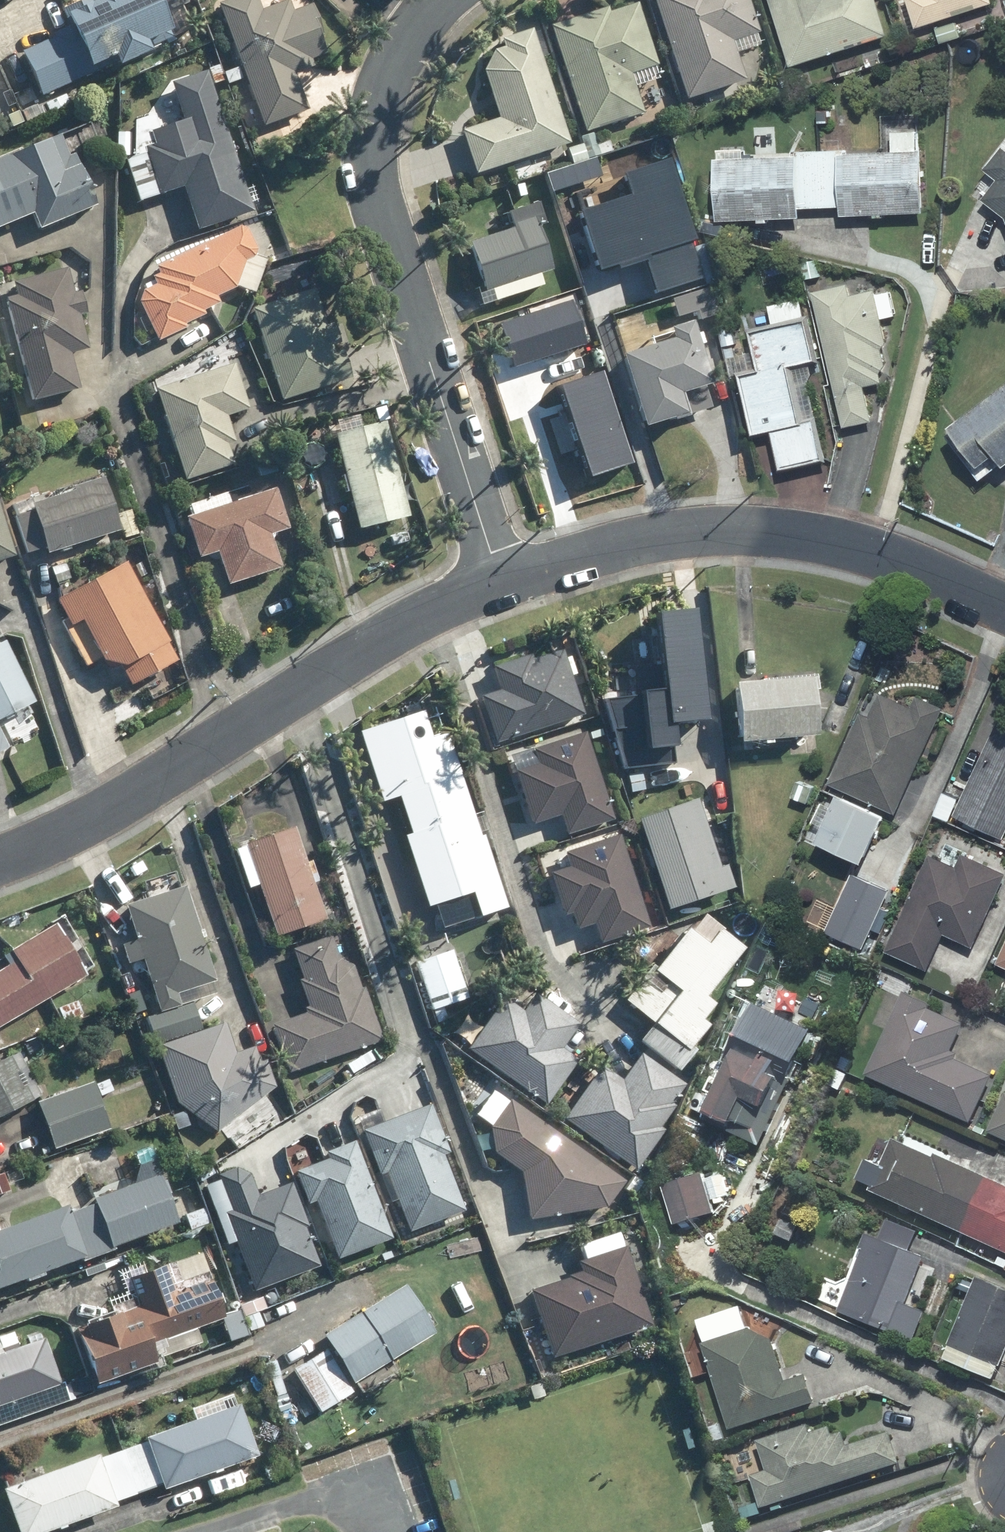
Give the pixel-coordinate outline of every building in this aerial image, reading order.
[(22,51),(42,95),(94,70),(93,66),(112,57),(117,66),(150,51),(146,43),(170,31),(156,0),(97,0),(95,1),(95,0),(82,0),(61,9),(69,26),(53,34),(54,36),(22,51)] [(324,36),(314,9),(293,16),(289,4),(263,14),(258,0),(236,0),(218,7),(264,128),(309,112),(296,77),(316,69),(313,62),(327,56),(320,37),(324,36)] [(734,44),(761,36),(749,0),(655,0),(688,101),(746,82),(734,44)] [(797,68),(894,36),(882,0),(775,0),(797,68)] [(922,31),(999,6),(997,0),(911,0),(922,31)] [(632,77),(659,68),(639,6),(610,16),(608,9),(551,28),(587,135),(645,116),(632,77)] [(501,122),(463,134),(477,177),(571,147),(534,31),(503,41),(505,49),(496,52),(485,72),(501,122)] [(891,42),(896,56),(906,53),(901,38),(891,42)] [(152,115),(133,121),(133,158),(125,161),(138,201),(182,187),(196,231),(252,212),(257,209),(211,69),(172,81),(186,119),(156,128),(152,115)] [(240,71),(225,75),(228,86),(243,82),(240,71)] [(832,113),(820,113),(821,124),(833,123),(832,113)] [(0,156),(0,224),(30,211),(37,228),(94,204),(73,151),(66,154),(57,133),(0,156)] [(848,152),(823,152),(824,211),(848,210),(848,218),(879,217),(879,220),(888,221),(888,216),(930,215),(928,153),(923,153),(923,134),(897,135),(898,154),(848,155),(848,152)] [(120,135),(119,151),(129,152),(130,135),(120,135)] [(585,143),(570,148),(575,163),(590,158),(590,157),(586,146),(585,143)] [(596,143),(586,146),(590,157),(599,154),(596,143)] [(990,169),(1004,179),(989,199),(1004,212),(1004,150),(990,169)] [(805,220),(805,211),(824,211),(823,152),(796,153),(796,160),(750,160),(749,152),(721,153),(723,223),(763,222),(763,226),(772,226),(772,221),(805,220)] [(548,173),(554,192),(605,175),(599,156),(548,173)] [(647,262),(657,293),(705,277),(693,241),(700,239),(673,157),(625,172),(632,194),(582,210),(602,269),(620,263),(622,270),(647,262)] [(524,186),(516,187),(519,198),(527,196),(524,186)] [(542,205),(508,216),(513,232),(472,245),(488,295),(554,273),(539,228),(548,225),(542,205)] [(155,265),(159,274),(151,277),(155,284),(142,290),(139,299),(158,339),(186,327),(184,323),(205,314),(203,309),(219,301),(216,294),(235,285),(253,292),(265,259),(253,255),(255,249),(245,228),(240,225),(155,265)] [(292,260),(279,263),(282,271),(294,268),(292,260)] [(818,267),(809,269),(811,281),(820,279),(818,267)] [(15,293),(3,297),(32,401),(80,387),(71,354),(89,349),(79,316),(87,314),(81,292),(73,294),(66,268),(13,284),(15,293)] [(851,284),(816,293),(848,426),(876,420),(868,387),(886,383),(884,373),(889,364),(886,349),(890,341),(885,319),(899,315),(893,292),(880,296),(879,291),(854,297),(851,284)] [(674,297),(679,315),(698,309),(701,321),(720,315),(711,286),(674,297)] [(333,348),(341,345),(335,326),(327,328),(315,292),(253,313),(283,403),(352,380),(343,355),(336,357),(333,348)] [(502,320),(515,366),(590,345),(576,298),(502,320)] [(805,300),(775,307),(780,328),(757,334),(766,375),(746,379),(760,438),(779,433),(788,473),(831,463),(821,421),(808,425),(795,370),(823,363),(813,320),(810,321),(805,300)] [(649,424),(692,412),(686,391),(715,383),(696,320),(674,327),(677,336),(627,350),(649,424)] [(723,331),(727,349),(740,347),(737,328),(723,331)] [(729,351),(731,359),(738,358),(737,350),(729,351)] [(235,366),(156,393),(188,482),(233,466),(227,449),(237,445),(228,418),(251,411),(235,366)] [(603,370),(562,383),(593,477),(634,464),(603,370)] [(951,435),(985,478),(1004,463),(1004,394),(951,435)] [(337,439),(346,478),(341,480),(345,495),(350,494),(360,534),(410,521),(387,427),(337,439)] [(0,438),(0,451),(17,439),(11,430),(0,438)] [(321,430),(301,434),(309,472),(329,468),(321,430)] [(46,440),(31,445),(34,453),(49,448),(46,440)] [(32,500),(12,506),(29,556),(46,551),(49,559),(122,535),(104,481),(73,491),(75,495),(34,509),(32,500)] [(271,536),(290,530),(277,490),(250,499),(247,487),(189,506),(193,518),(188,519),(200,558),(219,552),(230,586),(282,569),(271,536)] [(132,513),(120,517),(127,540),(140,536),(132,513)] [(13,556),(0,517),(0,560),(13,556)] [(65,565),(51,571),(58,586),(71,580),(65,565)] [(68,622),(63,625),(89,670),(103,662),(105,665),(123,670),(134,690),(179,665),(168,646),(170,645),(126,567),(59,604),(68,622)] [(605,695),(626,767),(678,762),(677,746),(682,746),(680,724),(713,721),(702,610),(662,614),(670,689),(605,695)] [(37,706),(5,645),(0,647),(0,724),(37,706)] [(486,695),(501,743),(587,716),(565,648),(536,657),(535,653),(497,665),(504,689),(486,695)] [(813,676),(738,681),(743,740),(765,738),(765,743),(773,742),(773,738),(818,735),(813,676)] [(849,789),(828,837),(874,858),(896,810),(901,812),(949,705),(923,692),(917,706),(886,693),(876,715),(865,710),(833,781),(849,789)] [(962,813),(1004,834),(1004,721),(962,813)] [(565,815),(571,835),(619,820),(591,731),(538,748),(542,762),(518,770),(535,824),(565,815)] [(9,750),(0,732),(0,755),(9,750)] [(473,813),(462,816),(449,775),(461,771),(448,732),(372,757),(386,799),(401,794),(414,834),(407,836),(429,900),(473,885),(481,910),(503,903),(473,813)] [(804,780),(796,795),(812,802),(819,788),(804,780)] [(948,791),(939,813),(954,820),(964,797),(948,791)] [(641,818),(670,908),(737,887),(730,863),(722,866),(701,799),(641,818)] [(295,828),(247,844),(277,934),(326,917),(314,882),(319,880),(312,860),(307,862),(295,828)] [(602,938),(657,921),(649,894),(643,896),(623,834),(569,851),(574,866),(553,873),(566,915),(575,912),(580,928),(597,922),(602,938)] [(892,949),(934,967),(950,932),(979,945),(1004,886),(1004,869),(968,852),(961,866),(934,853),(892,949)] [(857,873),(831,930),(836,932),(831,943),(849,951),(855,939),(868,945),(894,889),(857,873)] [(127,905),(139,939),(124,944),(130,962),(144,958),(161,1011),(216,992),(213,981),(216,980),(185,886),(127,905)] [(88,974),(57,923),(12,949),(18,961),(0,971),(0,1027),(88,974)] [(708,949),(689,933),(659,970),(670,979),(667,982),(660,991),(649,983),(646,980),(634,994),(630,1000),(661,1023),(645,1042),(663,1056),(678,1067),(678,1066),(693,1048),(688,1044),(704,1025),(696,1019),(702,1013),(707,1007),(698,1000),(702,994),(739,948),(720,934),(708,949)] [(299,980),(310,1012),(274,1024),(291,1071),(383,1039),(365,986),(362,987),(355,967),(340,960),(331,936),(293,949),(303,978),(299,980)] [(453,949),(417,961),(433,1009),(469,996),(453,949)] [(869,1071),(975,1119),(995,1074),(950,1054),(965,1021),(930,1006),(933,1000),(907,988),(869,1071)] [(471,1050),(548,1102),(579,1056),(565,1046),(581,1022),(536,992),(524,1010),(507,998),(471,1050)] [(79,1001),(62,1009),(69,1021),(85,1014),(79,1001)] [(194,1002),(147,1018),(157,1044),(203,1028),(194,1002)] [(714,1113),(738,1125),(737,1128),(762,1140),(779,1105),(773,1102),(785,1078),(789,1080),(814,1030),(759,1004),(738,1048),(733,1046),(709,1096),(703,1093),(696,1106),(708,1113),(714,1100),(720,1103),(714,1113)] [(434,1010),(438,1022),(448,1019),(444,1007),(434,1010)] [(225,1022),(159,1046),(179,1103),(219,1131),(277,1086),(267,1059),(261,1061),(255,1045),(236,1052),(225,1022)] [(36,1093),(13,1049),(0,1055),(0,1112),(36,1093)] [(638,1055),(623,1080),(598,1065),(561,1125),(632,1169),(657,1127),(684,1084),(638,1055)] [(109,1079),(97,1084),(101,1095),(113,1090),(109,1079)] [(93,1081),(38,1102),(56,1148),(111,1127),(93,1081)] [(306,1086),(309,1096),(322,1092),(318,1082),(306,1086)] [(832,1087),(829,1095),(840,1100),(844,1092),(832,1087)] [(512,1097),(493,1125),(497,1154),(523,1172),(532,1221),(610,1207),(630,1178),(512,1097)] [(400,1200),(412,1232),(467,1211),(446,1154),(453,1151),(434,1103),(364,1129),(392,1202),(400,1200)] [(185,1111),(173,1114),(178,1128),(189,1124),(185,1111)] [(878,1186),(876,1190),(963,1229),(988,1174),(942,1153),(940,1157),(899,1138),(887,1165),(877,1160),(868,1181),(878,1186)] [(318,1200),(341,1258),(396,1237),(358,1141),(328,1153),(331,1160),(297,1173),(309,1204),(318,1200)] [(94,1197),(96,1203),(83,1208),(99,1255),(116,1249),(115,1245),(178,1222),(156,1158),(140,1164),(145,1178),(94,1197)] [(317,1266),(284,1186),(255,1198),(242,1167),(200,1185),(245,1295),(317,1266)] [(0,1174),(0,1195),(11,1191),(3,1173),(0,1174)] [(1004,1248),(1004,1181),(988,1174),(963,1229),(1004,1248)] [(709,1175),(668,1187),(679,1224),(720,1212),(709,1175)] [(790,1209),(788,1212),(805,1221),(816,1198),(798,1190),(796,1194),(787,1189),(780,1204),(790,1209)] [(0,1229),(0,1282),(82,1253),(85,1260),(99,1255),(83,1208),(71,1212),(68,1205),(6,1227),(0,1229)] [(206,1207),(186,1214),(191,1229),(211,1222),(206,1207)] [(779,1217),(773,1230),(796,1241),(802,1226),(786,1219),(786,1220),(779,1217)] [(930,1256),(915,1250),(923,1230),(890,1217),(882,1238),(869,1233),(863,1248),(867,1249),(843,1310),(919,1341),(930,1311),(911,1303),(930,1256)] [(577,1262),(580,1273),(525,1291),(548,1359),(652,1324),(631,1264),(625,1245),(577,1262)] [(127,1277),(134,1296),(113,1304),(115,1312),(76,1326),(97,1382),(155,1360),(153,1354),(165,1350),(167,1355),(200,1342),(195,1326),(223,1316),(206,1269),(180,1279),(173,1259),(127,1277)] [(975,1296),(950,1357),(1001,1378),(1004,1368),(1004,1284),(985,1276),(982,1282),(970,1278),(965,1291),(975,1296)] [(406,1283),(324,1334),(355,1382),(436,1332),(406,1283)] [(259,1311),(246,1315),(251,1330),(264,1325),(259,1311)] [(755,1326),(708,1342),(736,1428),(819,1402),(810,1374),(791,1380),(778,1338),(755,1326)] [(59,1382),(43,1334),(16,1343),(11,1329),(0,1333),(0,1402),(59,1382)] [(327,1349),(294,1369),(321,1412),(353,1392),(327,1349)] [(527,1388),(531,1400),(543,1397),(539,1384),(527,1388)] [(63,1386),(45,1393),(49,1403),(67,1396),(63,1386)] [(124,1450),(140,1492),(164,1484),(165,1489),(259,1455),(241,1404),(147,1438),(148,1442),(124,1450)] [(728,1438),(724,1424),(713,1427),(717,1441),(728,1438)] [(762,1440),(772,1469),(757,1474),(768,1507),(906,1462),(895,1430),(853,1444),(848,1430),(838,1434),(835,1425),(814,1431),(812,1424),(762,1440)] [(140,1492),(124,1450),(101,1459),(100,1455),(4,1489),(20,1531),(45,1531),(118,1505),(116,1501),(140,1492)] [(748,1506),(752,1517),(761,1514),(757,1503),(748,1506)] [(707,1525),(709,1531),(723,1531),(720,1521),(707,1525)]
